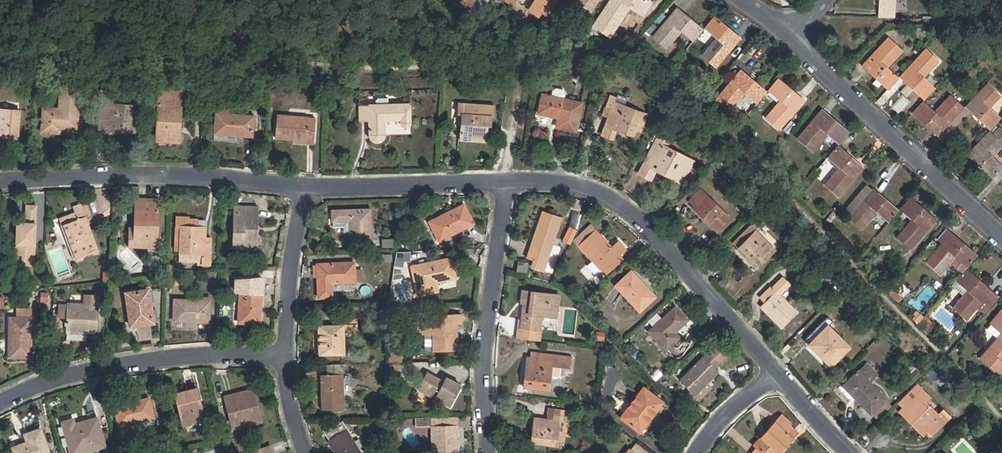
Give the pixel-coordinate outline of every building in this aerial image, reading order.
[(556,0),(535,0),(528,10),(543,20),(556,0)] [(599,0),(575,0),(569,9),(585,20),(599,0)] [(647,0),(611,0),(594,26),(610,36),(630,7),(642,16),(651,2),(647,0)] [(676,7),(652,36),(666,49),(681,31),(693,41),(702,30),(676,7)] [(716,38),(702,55),(715,67),(740,39),(714,16),(704,28),(716,38)] [(876,50),(869,58),(862,65),(887,89),(898,78),(886,67),(902,51),(888,38),(876,50)] [(865,54),(869,58),(876,50),(872,47),(865,54)] [(923,77),(939,61),(925,48),(900,76),(925,99),(935,88),(923,77)] [(695,62),(684,74),(692,82),(703,70),(695,62)] [(731,111),(746,94),(757,103),(767,92),(740,69),(716,98),(731,111)] [(780,130),(804,102),(778,79),(768,90),(780,101),(766,118),(780,130)] [(965,106),(990,130),(1001,118),(990,108),(1000,96),(986,83),(965,106)] [(56,133),(57,128),(77,130),(80,87),(61,85),(60,109),(43,107),(41,132),(56,133)] [(159,90),(158,95),(157,141),(180,143),(182,96),(163,96),(164,90),(159,90)] [(113,92),(103,91),(101,105),(101,112),(108,113),(107,130),(136,133),(138,106),(112,104),(113,92)] [(558,118),(556,127),(576,132),(582,103),(543,94),(538,114),(558,118)] [(617,130),(635,137),(644,113),(625,106),(614,102),(616,98),(610,95),(602,115),(609,117),(602,135),(613,140),(617,130)] [(938,136),(963,108),(949,95),(934,112),(923,101),(913,112),(938,136)] [(359,121),(368,121),(369,135),(372,142),(378,143),(385,139),(386,135),(386,121),(400,121),(400,122),(401,126),(405,128),(410,127),(412,123),(411,104),(410,104),(410,103),(387,103),(375,104),(368,104),(368,105),(358,105),(359,121)] [(490,115),(492,115),(492,105),(458,103),(458,113),(461,114),(461,140),(488,142),(488,125),(490,125),(490,115)] [(215,133),(253,136),(254,116),(231,114),(232,107),(217,106),(215,133)] [(0,109),(0,134),(19,135),(20,111),(0,109)] [(813,152),(828,135),(839,144),(848,133),(823,111),(798,139),(813,152)] [(277,138),(306,141),(306,143),(313,144),(315,118),(278,116),(277,138)] [(789,124),(784,129),(789,133),(794,128),(789,124)] [(967,155),(992,178),(1001,167),(1001,166),(992,156),(1001,145),(1001,129),(1001,128),(993,136),(989,131),(967,155)] [(667,174),(684,182),(695,161),(655,140),(638,172),(652,179),(656,172),(666,177),(667,174)] [(839,197),(864,168),(837,145),(827,157),(839,167),(825,184),(839,197)] [(992,180),(1001,189),(1001,169),(992,180)] [(845,208),(851,213),(872,189),(867,184),(845,208)] [(690,201),(695,206),(693,208),(717,232),(730,218),(701,189),(690,201)] [(872,189),(851,213),(847,218),(862,231),(877,213),(888,222),(898,211),(872,189)] [(910,248),(936,220),(910,197),(900,208),(912,219),(897,236),(910,248)] [(136,199),(135,228),(130,228),(130,246),(157,247),(159,200),(136,199)] [(74,207),(78,218),(63,224),(76,259),(99,251),(86,215),(90,214),(86,202),(74,207)] [(439,242),(475,224),(465,204),(429,223),(439,242)] [(253,247),(254,225),(257,225),(257,208),(235,207),(234,246),(253,247)] [(370,210),(333,211),(333,227),(344,227),(344,232),(350,232),(350,244),(372,243),(370,210)] [(562,218),(543,212),(527,259),(531,261),(529,267),(544,272),(562,218)] [(575,212),(572,226),(579,227),(582,214),(575,212)] [(177,217),(176,256),(203,256),(203,265),(210,265),(211,239),(205,238),(205,228),(197,227),(197,220),(189,219),(189,217),(177,217)] [(775,250),(756,231),(759,228),(754,223),(739,238),(744,243),(735,252),(754,271),(775,250)] [(574,241),(579,246),(596,231),(591,225),(574,241)] [(577,231),(570,227),(564,241),(571,244),(577,231)] [(937,237),(943,243),(951,233),(945,228),(937,237)] [(579,246),(603,272),(625,251),(617,242),(612,247),(596,231),(579,246)] [(965,269),(977,255),(951,233),(943,243),(926,262),(940,275),(950,263),(962,273),(965,269)] [(411,253),(397,253),(397,262),(411,262),(411,253)] [(453,258),(412,267),(418,296),(438,291),(436,283),(457,278),(453,258)] [(527,273),(528,263),(519,262),(518,271),(527,273)] [(333,297),(332,284),(356,282),(355,270),(354,263),(317,264),(319,298),(333,297)] [(895,280),(904,269),(898,264),(888,275),(895,280)] [(966,320),(991,292),(965,269),(962,273),(955,280),(967,290),(952,307),(966,320)] [(639,311),(656,297),(632,271),(616,286),(639,311)] [(773,288),(777,292),(761,307),(782,328),(797,312),(779,294),(788,285),(782,279),(773,288)] [(241,283),(239,323),(260,324),(262,284),(241,283)] [(128,293),(133,326),(154,323),(149,290),(128,293)] [(540,330),(542,316),(557,318),(559,295),(523,291),(521,303),(524,303),(521,328),(540,330)] [(70,334),(87,335),(87,340),(87,345),(96,345),(98,294),(84,293),(84,304),(67,304),(66,333),(70,334)] [(202,300),(174,299),(174,321),(209,322),(210,298),(203,298),(202,300)] [(57,333),(66,333),(67,304),(58,303),(57,333)] [(666,350),(680,338),(675,333),(688,320),(676,307),(649,332),(666,350)] [(31,357),(32,309),(18,309),(17,318),(10,317),(9,357),(31,357)] [(990,324),(1001,334),(1001,310),(990,324)] [(414,323),(414,334),(433,334),(432,349),(458,350),(457,323),(462,323),(462,315),(441,316),(441,322),(414,323)] [(357,318),(333,319),(333,326),(318,326),(319,355),(345,355),(344,330),(358,330),(357,318)] [(831,366),(849,348),(830,329),(835,324),(827,318),(815,330),(818,334),(809,344),(831,366)] [(596,341),(605,341),(605,333),(596,332),(596,341)] [(980,360),(997,375),(1001,370),(1001,363),(1001,362),(1001,335),(980,360)] [(709,351),(679,380),(695,396),(706,386),(724,367),(709,351)] [(390,361),(403,361),(403,353),(390,353),(390,361)] [(527,357),(524,387),(549,390),(552,366),(570,368),(571,358),(542,354),(542,359),(527,357)] [(391,363),(391,373),(399,373),(399,363),(391,363)] [(345,409),(344,364),(327,365),(327,375),(320,375),(322,410),(345,409)] [(843,386),(870,414),(886,400),(870,382),(877,375),(867,364),(859,372),(859,371),(843,386)] [(906,379),(911,384),(919,376),(914,371),(906,379)] [(450,407),(461,385),(446,377),(444,381),(427,372),(418,389),(450,407)] [(706,386),(695,396),(700,402),(711,391),(706,386)] [(186,426),(205,421),(196,388),(175,393),(178,404),(181,403),(186,426)] [(621,418),(640,433),(663,402),(644,388),(621,418)] [(231,419),(221,422),(225,437),(236,435),(234,429),(261,422),(252,389),(234,394),(238,408),(228,410),(231,419)] [(928,398),(922,391),(905,408),(932,434),(949,418),(943,412),(939,416),(923,402),(928,398)] [(154,419),(149,398),(114,407),(123,440),(132,437),(129,426),(154,419)] [(892,406),(886,400),(870,414),(876,421),(892,406)] [(181,403),(178,404),(183,427),(186,426),(181,403)] [(967,434),(979,416),(973,412),(961,430),(967,434)] [(535,418),(531,443),(556,446),(559,426),(565,427),(567,416),(553,414),(552,420),(535,418)] [(754,445),(763,452),(778,452),(797,432),(790,426),(791,424),(782,415),(754,445)] [(97,418),(75,424),(74,419),(63,422),(71,452),(80,452),(105,446),(97,418)] [(323,430),(329,440),(328,441),(335,452),(362,452),(341,420),(323,430)] [(432,452),(459,452),(458,426),(431,427),(432,452)] [(25,434),(27,442),(13,447),(15,452),(49,452),(41,429),(25,434)] [(633,448),(640,452),(648,452),(650,451),(636,443),(633,448)]
